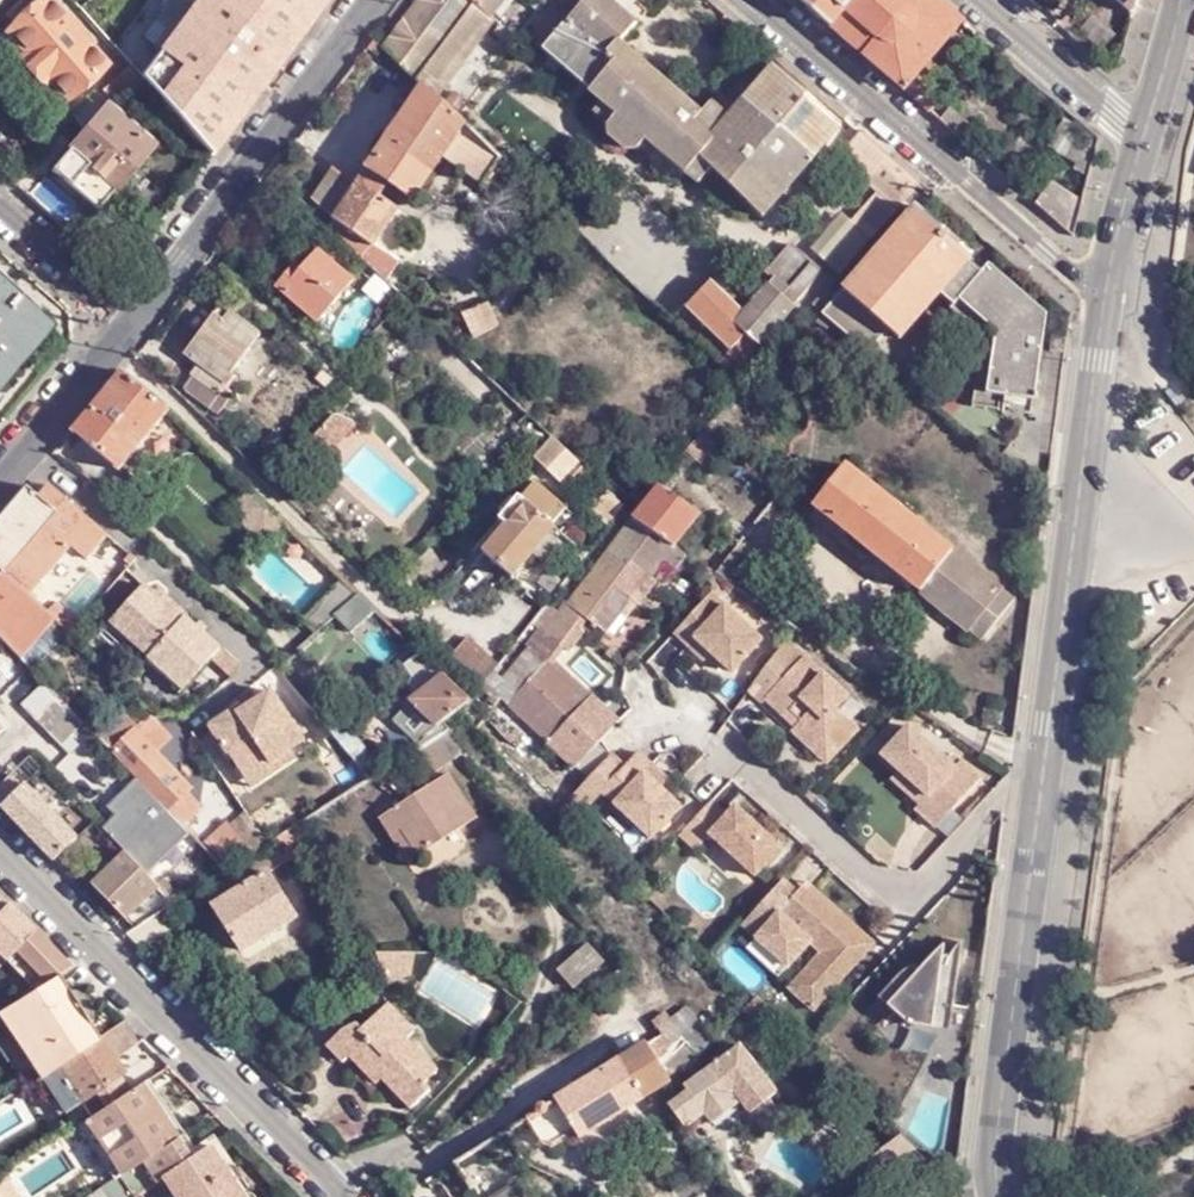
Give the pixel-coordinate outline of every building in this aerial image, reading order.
[(76,34),(46,0),(21,23),(7,34),(27,56),(23,59),(33,71),(45,84),(49,80),(67,101),(78,92),(105,68),(76,34)] [(210,157),(317,12),(305,0),(208,0),(215,5),(204,21),(187,9),(175,0),(164,0),(151,18),(164,27),(149,48),(172,65),(151,93),(210,157)] [(204,21),(215,5),(208,0),(194,0),(187,9),(204,21)] [(317,12),(326,0),(305,0),(317,12)] [(450,42),(478,5),(473,0),(422,0),(413,11),(450,42)] [(478,5),(490,15),(502,0),(473,0),(478,5)] [(494,19),(499,24),(507,16),(519,0),(502,0),(490,15),(494,19)] [(538,13),(544,4),(543,2),(540,0),(524,0),(538,13)] [(608,0),(591,0),(570,24),(567,27),(552,12),(530,37),(603,103),(595,112),(610,125),(611,136),(628,151),(638,151),(647,142),(686,176),(700,160),(737,195),(763,219),(842,129),(774,70),(737,112),(728,122),(715,135),(711,140),(693,124),(699,118),(700,117),(698,115),(620,44),(637,25),(609,1),(608,0)] [(543,2),(544,4),(552,12),(567,27),(570,24),(591,0),(545,0),(543,2)] [(871,62),(886,46),(893,47),(898,47),(904,45),(908,42),(912,39),(915,35),(917,29),(918,24),(918,19),(916,12),(926,0),(799,0),(871,62)] [(871,62),(928,112),(943,95),(919,74),(963,22),(938,0),(926,0),(916,12),(918,19),(918,24),(917,29),(915,35),(912,39),(908,42),(904,45),(898,47),(893,47),(886,46),(871,62)] [(1133,14),(1135,13),(1138,0),(1114,0),(1130,14),(1133,14)] [(450,42),(467,56),(494,19),(490,15),(478,5),(450,42)] [(419,83),(450,42),(413,11),(385,49),(419,83)] [(504,29),(517,41),(523,31),(507,16),(499,24),(504,29)] [(498,37),(511,49),(517,41),(504,29),(498,37)] [(425,88),(435,98),(444,88),(467,56),(450,42),(419,83),(425,88)] [(115,107),(142,82),(129,68),(101,92),(115,107)] [(415,199),(448,151),(465,126),(458,119),(435,98),(425,88),(360,184),(376,195),(387,180),(415,199)] [(708,104),(698,115),(700,117),(699,118),(714,132),(712,133),(715,135),(728,122),(737,112),(717,94),(708,104)] [(111,110),(108,107),(77,143),(52,171),(98,210),(154,146),(111,110)] [(946,110),(938,120),(965,144),(973,134),(946,110)] [(1063,153),(1074,123),(1056,116),(1044,149),(1062,155),(1063,153)] [(711,140),(715,135),(712,133),(714,132),(699,118),(693,124),(711,140)] [(1085,132),(1086,128),(1074,123),(1063,153),(1075,157),(1085,132)] [(448,151),(485,187),(502,161),(465,126),(448,151)] [(1099,139),(1086,128),(1085,132),(1075,157),(1071,167),(1088,178),(1099,139)] [(920,185),(860,133),(837,160),(877,195),(897,212),(914,192),(920,185)] [(700,160),(686,176),(724,209),(737,195),(700,160)] [(330,229),(381,277),(394,262),(373,247),(399,210),(376,195),(360,184),(330,229)] [(924,188),(920,185),(914,192),(918,196),(924,188)] [(1072,236),(1082,201),(1059,186),(1045,213),(1072,236)] [(897,212),(877,195),(850,225),(871,243),(897,212)] [(917,210),(824,317),(835,326),(869,356),(889,333),(901,342),(943,293),(970,262),(973,258),(947,235),(917,210)] [(871,243),(850,225),(849,223),(819,258),(819,259),(830,268),(841,277),(871,243)] [(314,246),(296,266),(301,271),(318,250),(314,246)] [(823,277),(830,268),(819,259),(813,267),(790,247),(765,277),(773,283),(744,318),(710,286),(687,311),(730,353),(721,363),(737,378),(760,350),(823,277)] [(301,271),(296,266),(278,288),(318,322),(354,281),(318,250),(301,271)] [(983,273),(970,262),(943,293),(956,304),(952,310),(971,325),(976,318),(996,334),(986,397),(1000,399),(1035,404),(1047,317),(989,267),(983,273)] [(51,329),(22,304),(0,284),(0,389),(51,329)] [(472,337),(493,327),(485,305),(464,316),(472,337)] [(223,308),(216,317),(225,324),(233,314),(223,308)] [(225,324),(216,317),(187,355),(200,366),(193,375),(194,377),(184,389),(220,415),(234,396),(227,391),(236,378),(232,375),(262,336),(233,314),(225,324)] [(835,326),(824,317),(820,323),(830,331),(835,326)] [(976,318),(971,325),(983,335),(974,395),(973,405),(999,409),(1000,399),(986,397),(996,334),(976,318)] [(1067,355),(1069,339),(1054,337),(1052,352),(1067,355)] [(171,412),(125,373),(74,433),(121,471),(171,412)] [(333,417),(310,443),(316,458),(322,464),(357,426),(351,421),(340,417),(333,417)] [(532,421),(524,430),(551,456),(559,447),(532,421)] [(997,627),(1015,604),(846,469),(838,481),(832,477),(810,506),(969,633),(983,616),(997,627)] [(593,480),(588,475),(580,484),(584,488),(593,480)] [(507,527),(483,553),(512,578),(556,530),(552,527),(566,511),(535,484),(522,500),(519,498),(500,521),(507,527)] [(0,520),(0,567),(6,572),(20,585),(30,594),(72,551),(87,563),(109,537),(55,490),(44,501),(40,497),(29,486),(0,520)] [(51,486),(40,497),(44,501),(55,490),(51,486)] [(660,492),(637,521),(676,548),(701,518),(661,490),(660,492)] [(625,511),(609,495),(600,505),(617,522),(625,511)] [(477,548),(483,553),(507,527),(500,521),(477,548)] [(676,548),(637,521),(609,555),(649,583),(656,574),(676,548)] [(689,557),(676,548),(656,574),(668,584),(689,557)] [(717,576),(732,586),(736,583),(745,570),(752,560),(737,551),(717,576)] [(649,583),(609,555),(582,590),(621,620),(649,583)] [(20,585),(6,572),(0,567),(0,609),(20,585)] [(745,570),(736,583),(761,599),(769,587),(745,570)] [(321,636),(343,622),(342,619),(362,598),(343,581),(304,620),(321,636)] [(18,655),(30,645),(13,627),(37,600),(30,594),(20,585),(0,609),(0,636),(18,655)] [(173,608),(164,600),(148,586),(115,622),(155,658),(153,660),(189,691),(225,652),(189,619),(193,616),(178,602),(173,608)] [(621,620),(582,590),(570,607),(590,621),(609,636),(621,620)] [(169,594),(164,600),(173,608),(178,602),(169,594)] [(714,597),(675,637),(690,651),(697,643),(712,657),(733,676),(763,644),(714,597)] [(358,637),(379,614),(362,598),(342,619),(343,622),(358,637)] [(58,601),(48,612),(71,638),(82,625),(58,601)] [(582,632),(590,621),(570,607),(563,618),(582,632)] [(537,646),(553,661),(564,650),(545,631),(534,643),(537,646)] [(480,696),(500,670),(471,642),(448,665),(480,696)] [(697,643),(690,651),(705,665),(712,657),(697,643)] [(498,695),(510,707),(553,661),(537,646),(498,695)] [(799,661),(784,648),(774,662),(765,675),(752,691),(762,700),(763,699),(782,719),(789,712),(799,721),(792,729),(788,732),(812,753),(823,742),(835,753),(857,730),(834,709),(846,698),(803,657),(799,661)] [(454,717),(473,704),(423,656),(406,667),(414,681),(410,688),(417,699),(411,704),(437,729),(443,725),(454,717)] [(189,691),(153,660),(149,664),(185,696),(189,691)] [(619,723),(553,661),(510,707),(576,769),(619,723)] [(24,707),(64,749),(86,726),(47,684),(24,707)] [(244,705),(242,707),(212,725),(244,774),(268,759),(272,766),(294,752),(309,742),(276,692),(260,701),(246,710),(244,705)] [(239,701),(242,707),(244,705),(246,710),(260,701),(255,692),(239,701)] [(155,719),(150,719),(133,703),(97,737),(139,780),(185,829),(205,809),(190,794),(195,790),(160,754),(176,740),(155,719)] [(789,712),(782,719),(792,729),(799,721),(789,712)] [(447,733),(449,732),(443,725),(437,729),(416,745),(420,750),(447,733)] [(905,728),(879,757),(895,772),(925,798),(916,808),(912,813),(931,831),(976,781),(949,756),(943,763),(905,728)] [(447,733),(420,750),(433,772),(461,754),(447,733)] [(823,742),(812,753),(824,765),(835,753),(823,742)] [(268,759),(244,774),(254,789),(299,760),(294,752),(272,766),(268,759)] [(611,754),(570,797),(584,811),(602,792),(651,838),(680,807),(660,788),(644,773),(651,766),(638,752),(624,766),(611,754)] [(28,757),(9,775),(10,776),(21,787),(24,786),(40,769),(28,757)] [(667,780),(651,766),(644,773),(660,788),(667,780)] [(895,772),(888,781),(916,808),(925,798),(895,772)] [(0,786),(0,806),(54,861),(77,839),(24,786),(21,787),(10,776),(0,786)] [(401,831),(419,858),(476,821),(448,777),(380,820),(391,837),(401,831)] [(102,832),(124,854),(146,877),(190,834),(185,829),(139,780),(111,807),(119,816),(102,832)] [(706,806),(679,835),(696,851),(710,837),(753,877),(781,848),(736,805),(727,814),(712,800),(706,806)] [(252,850),(231,828),(205,846),(226,867),(252,850)] [(409,864),(419,858),(401,831),(391,837),(409,864)] [(287,832),(276,840),(279,845),(239,869),(249,885),(266,874),(267,875),(301,854),(287,832)] [(146,877),(124,854),(91,885),(124,919),(156,888),(146,877)] [(249,885),(239,869),(205,891),(215,906),(249,885)] [(249,885),(215,906),(214,906),(242,952),(294,920),(267,875),(266,874),(249,885)] [(775,887),(740,924),(753,937),(784,967),(801,950),(812,961),(794,979),(812,996),(847,961),(818,932),(826,925),(804,904),(796,912),(786,903),(788,901),(775,887)] [(785,987),(814,1012),(865,955),(799,890),(788,901),(786,903),(796,912),(804,904),(826,925),(818,932),(847,961),(812,996),(794,979),(785,987)] [(2,962),(8,956),(34,931),(8,904),(0,912),(0,960),(2,962)] [(159,913),(126,934),(142,952),(170,932),(159,913)] [(59,976),(72,969),(65,963),(34,931),(8,956),(2,962),(34,993),(59,976)] [(575,987),(612,954),(597,937),(560,970),(575,987)] [(753,937),(742,948),(773,978),(784,967),(753,937)] [(903,974),(880,999),(911,1036),(950,1041),(961,950),(948,960),(944,972),(937,970),(938,957),(920,969),(917,965),(913,967),(903,974)] [(416,954),(375,953),(386,985),(405,979),(406,978),(412,970),(416,954)] [(98,1038),(119,1023),(109,1009),(89,1023),(59,976),(34,993),(14,1004),(11,1008),(51,1070),(59,1064),(98,1038)] [(19,1043),(42,1076),(51,1070),(11,1008),(1,1014),(19,1043)] [(368,1067),(380,1080),(409,1110),(429,1091),(423,1086),(435,1073),(405,1042),(379,1015),(378,1014),(361,1032),(367,1038),(348,1056),(354,1063),(363,1072),(368,1067)] [(678,1080),(698,1059),(664,1014),(652,1023),(661,1035),(526,1118),(541,1143),(553,1145),(575,1132),(579,1138),(676,1078),(678,1080)] [(137,1043),(123,1021),(119,1023),(98,1038),(112,1060),(137,1043)] [(367,1038),(361,1032),(355,1025),(340,1033),(325,1048),(330,1053),(338,1046),(346,1054),(348,1056),(367,1038)] [(120,1073),(112,1060),(98,1038),(59,1064),(51,1070),(42,1076),(64,1110),(82,1098),(95,1090),(100,1086),(120,1073)] [(42,1076),(19,1043),(0,1055),(0,1078),(2,1081),(0,1083),(0,1102),(42,1076)] [(347,1070),(354,1063),(348,1056),(346,1054),(338,1062),(347,1070)] [(668,1108),(685,1129),(701,1116),(730,1095),(750,1081),(729,1055),(706,1072),(683,1089),(686,1093),(671,1105),(668,1108)] [(368,1092),(380,1080),(368,1067),(363,1072),(355,1079),(368,1092)] [(176,1139),(183,1134),(147,1079),(140,1084),(176,1139)] [(737,1104),(721,1117),(730,1128),(767,1101),(750,1081),(730,1095),(737,1104)] [(141,1161),(176,1139),(140,1084),(128,1091),(105,1106),(84,1119),(121,1175),(141,1161)] [(730,1095),(701,1116),(709,1126),(721,1117),(737,1104),(730,1095)] [(903,1137),(868,1161),(886,1188),(925,1161),(903,1137)] [(176,1139),(141,1161),(121,1175),(120,1176),(135,1196),(156,1184),(162,1180),(173,1196),(241,1196),(208,1147),(189,1159),(185,1153),(176,1139)] [(846,1176),(835,1169),(829,1179),(840,1186),(846,1176)] [(0,1172),(0,1196),(17,1196),(0,1172)] [(135,1196),(120,1176),(100,1188),(106,1196),(135,1196)] [(515,1186),(497,1196),(523,1196),(515,1186)] [(100,1188),(92,1194),(94,1196),(106,1196),(100,1188)]
